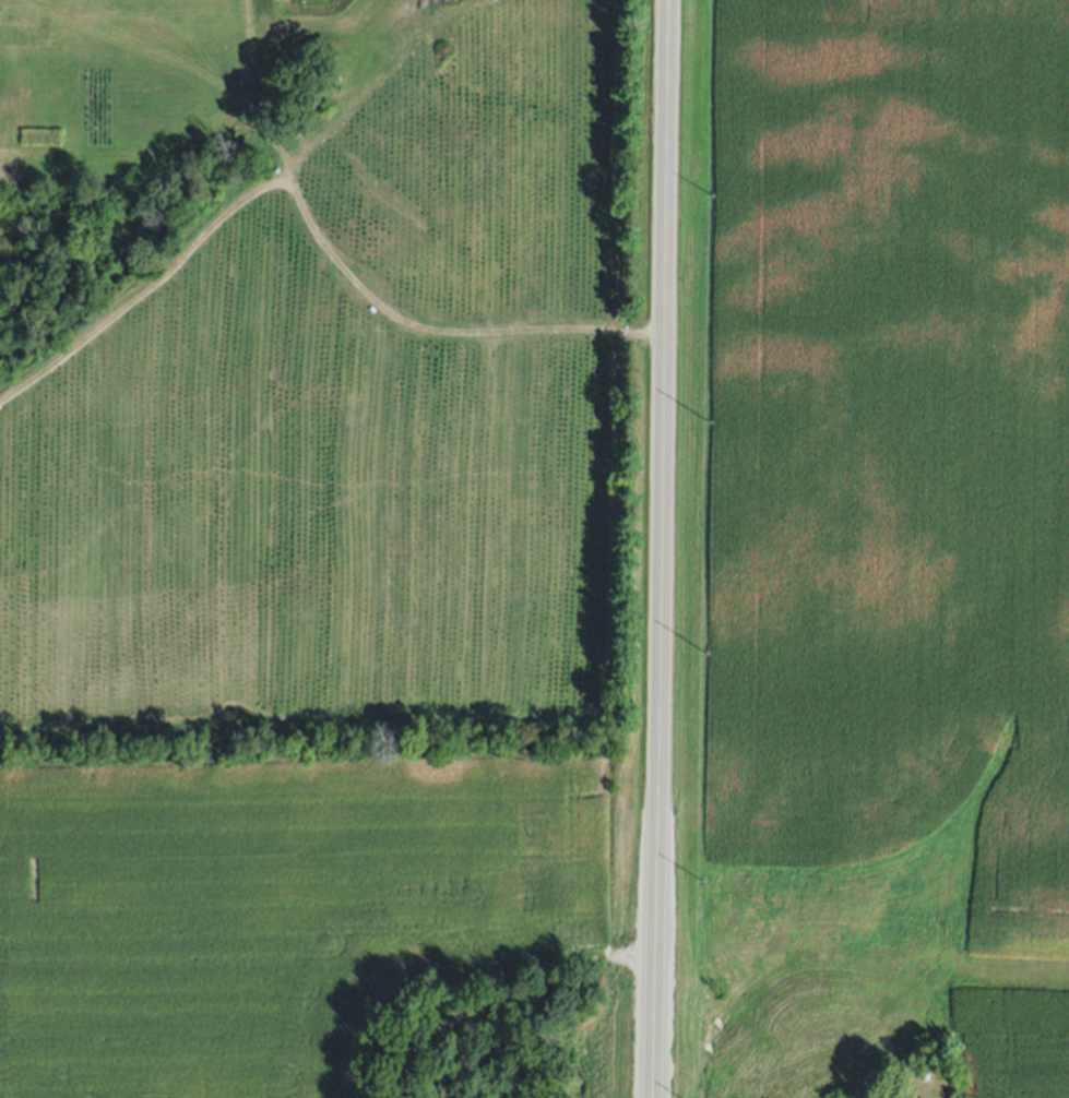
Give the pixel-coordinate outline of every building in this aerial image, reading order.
[(920,1070),(929,1070),(929,1082),(919,1081),(920,1070)]
